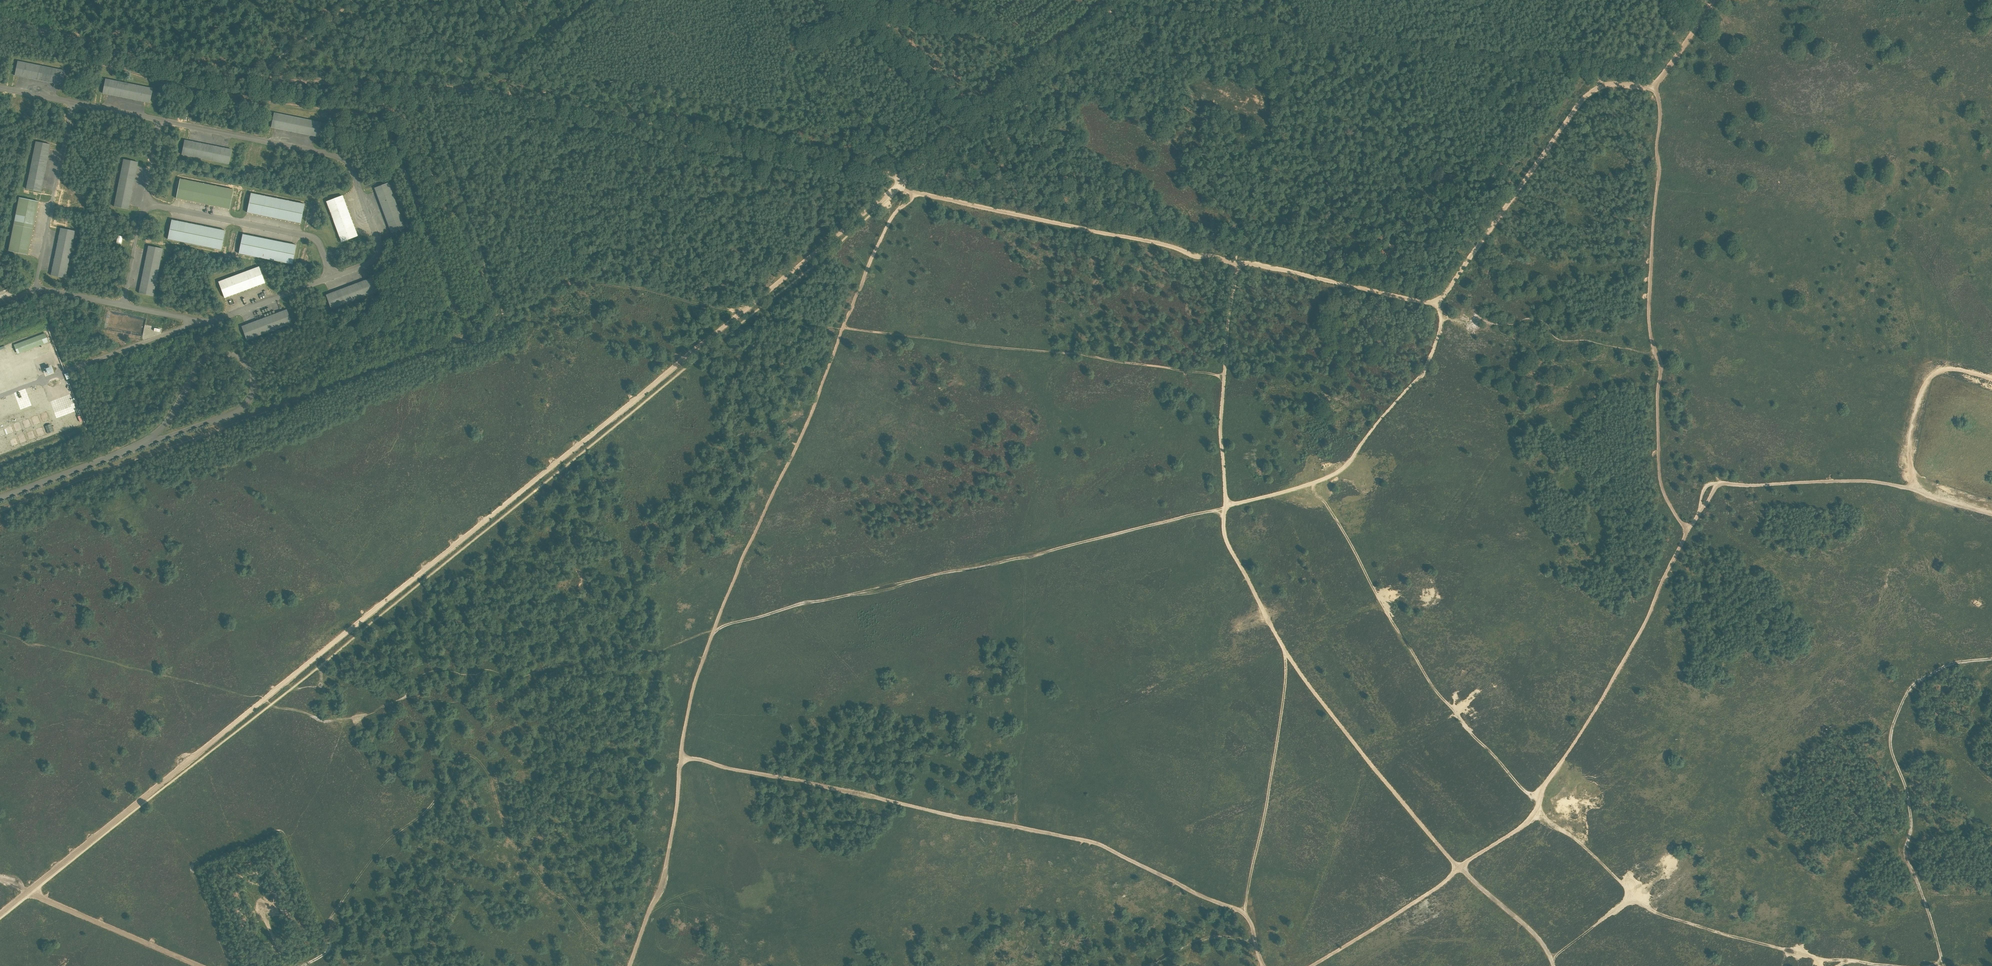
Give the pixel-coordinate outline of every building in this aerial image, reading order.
[(18,61),(15,75),(62,85),(65,71),(18,61)] [(106,79),(103,93),(150,103),(153,88),(106,79)] [(11,112),(10,115),(26,118),(27,115),(28,112),(28,109),(12,106),(11,109),(11,112)] [(274,113),(271,127),(319,137),(321,122),(274,113)] [(185,140),(182,154),(229,164),(232,150),(185,140)] [(36,141),(26,189),(41,192),(50,144),(36,141)] [(124,159),(114,206),(128,209),(138,162),(124,159)] [(250,159),(249,168),(265,171),(266,163),(250,159)] [(180,179),(176,198),(230,209),(234,190),(180,179)] [(388,183),(375,188),(391,233),(405,228),(388,183)] [(72,203),(70,209),(73,210),(76,211),(79,211),(82,195),(79,195),(76,194),(74,193),(72,203)] [(251,193),(247,212),(301,223),(305,204),(251,193)] [(342,195),(327,201),(342,242),(357,236),(342,195)] [(19,197),(9,251),(28,255),(39,201),(19,197)] [(172,220),(168,239),(221,250),(225,230),(172,220)] [(61,228),(51,275),(65,278),(75,231),(61,228)] [(243,234),(239,253),(292,264),(296,245),(243,234)] [(149,246),(139,293),(153,296),(163,248),(149,246)] [(1383,248),(1381,253),(1383,254),(1383,255),(1385,256),(1385,255),(1387,255),(1386,258),(1389,259),(1390,257),(1390,256),(1392,250),(1390,249),(1389,251),(1387,250),(1386,251),(1385,251),(1385,249),(1383,248)] [(259,267),(219,282),(224,297),(265,282),(259,267)] [(371,278),(326,295),(331,309),(376,292),(371,278)] [(287,309),(242,326),(247,340),(292,323),(287,309)] [(48,342),(45,332),(14,344),(17,353),(48,342)] [(45,368),(47,374),(53,372),(50,366),(45,368)]
